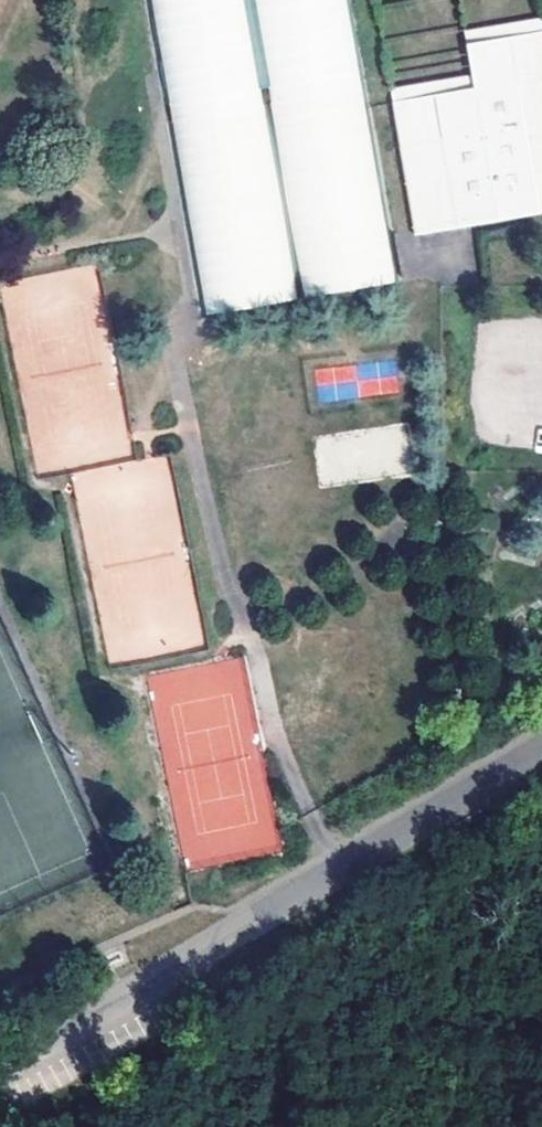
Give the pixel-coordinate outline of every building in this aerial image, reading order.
[(202,314),(398,282),(350,0),(148,0),(202,314)] [(390,103),(413,237),(541,215),(541,86),(541,78),(541,31),(463,44),(471,88),(390,103)] [(358,366),(363,396),(394,390),(389,360),(358,366)] [(316,482),(405,480),(403,430),(315,432),(316,482)] [(111,467),(72,472),(78,512),(127,505),(124,486),(114,487),(111,467)]
